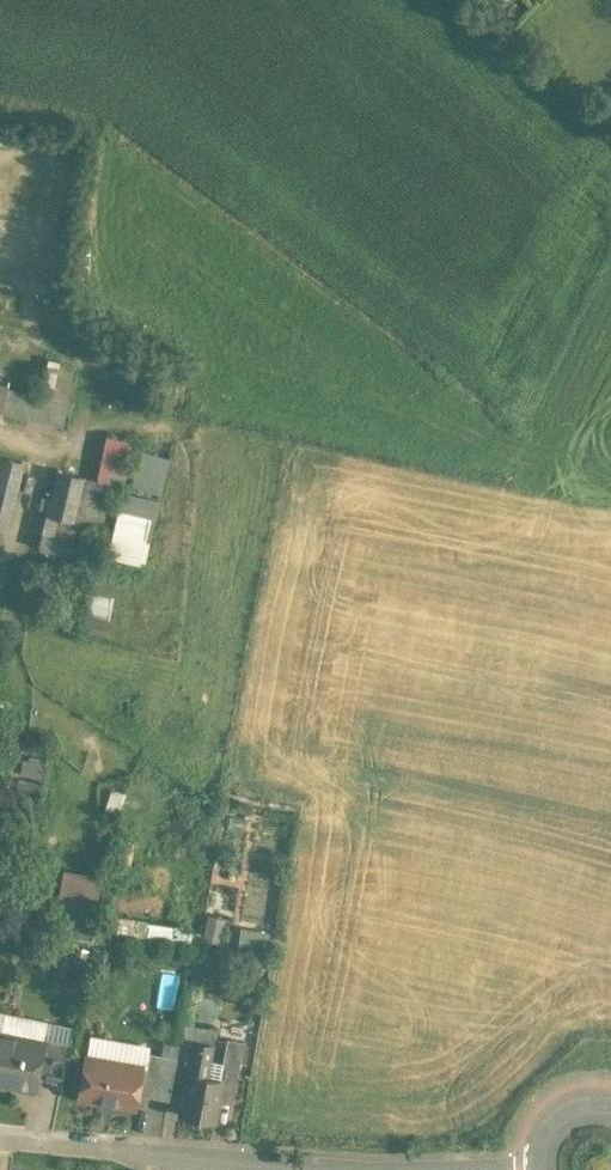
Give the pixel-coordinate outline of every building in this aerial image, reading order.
[(67,402),(6,388),(0,411),(61,425),(67,402)] [(96,479),(84,476),(72,520),(47,514),(39,544),(85,556),(93,526),(114,531),(120,509),(121,502),(153,510),(157,490),(132,483),(142,443),(106,434),(96,479)] [(86,565),(62,559),(58,574),(91,583),(95,569),(85,567),(86,565)] [(89,590),(86,608),(107,612),(111,594),(89,590)] [(66,866),(59,893),(92,901),(99,874),(66,866)] [(214,1029),(186,1024),(182,1040),(194,1042),(211,1045),(214,1029)] [(2,1032),(0,1041),(0,1081),(33,1087),(35,1078),(43,1040),(41,1040),(2,1032)] [(71,1041),(42,1035),(41,1040),(43,1040),(35,1078),(62,1083),(71,1041)] [(243,1040),(227,1037),(221,1070),(237,1073),(243,1040)] [(221,1081),(204,1078),(211,1045),(194,1042),(181,1113),(214,1119),(221,1081)] [(176,1055),(148,1051),(146,1066),(140,1065),(136,1092),(169,1098),(176,1055)] [(140,1065),(86,1055),(79,1095),(133,1105),(136,1092),(140,1065)]
